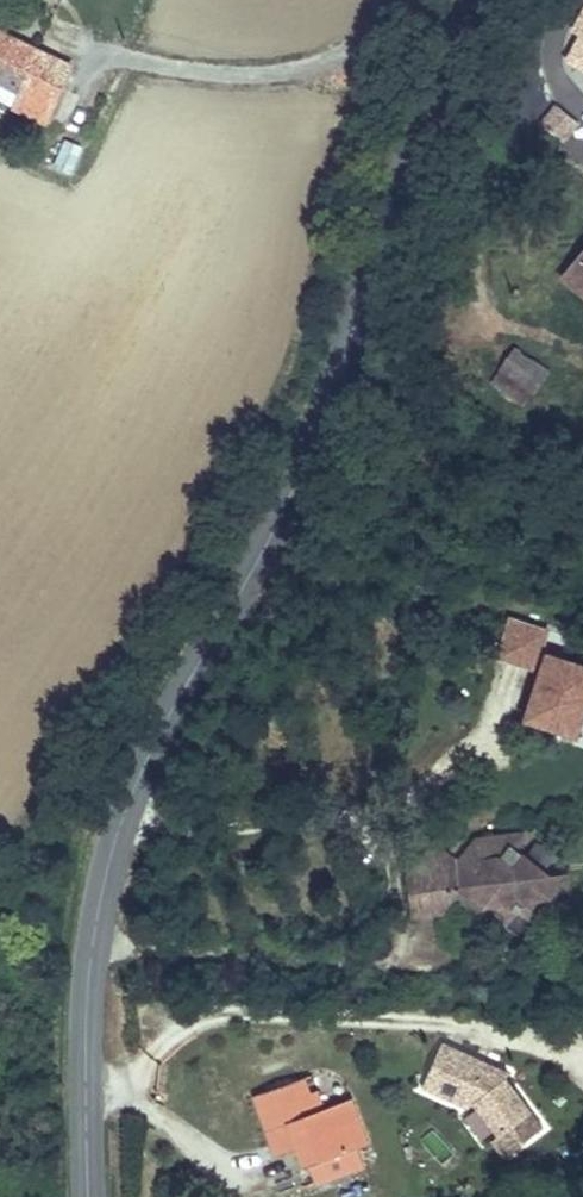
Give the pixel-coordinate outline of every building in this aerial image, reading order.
[(0,31),(0,81),(18,90),(13,103),(49,120),(74,66),(0,31)] [(556,97),(536,115),(558,140),(578,121),(556,97)] [(69,172),(79,144),(61,137),(51,165),(69,172)] [(570,270),(582,281),(582,255),(570,270)] [(516,347),(497,367),(534,396),(551,374),(516,347)] [(544,650),(550,629),(507,618),(495,661),(531,670),(518,718),(578,734),(582,713),(582,661),(544,650)] [(425,855),(405,883),(407,919),(430,918),(453,887),(474,886),(476,903),(485,903),(501,916),(502,931),(518,942),(529,929),(527,917),(539,901),(550,900),(565,881),(544,881),(519,863),(519,857),(507,858),(506,842),(472,844),(459,863),(447,869),(425,855)] [(519,842),(506,842),(507,858),(519,857),(519,842)] [(547,1097),(434,1045),(410,1097),(522,1150),(547,1097)] [(362,1116),(340,1067),(317,1077),(304,1049),(256,1069),(278,1117),(302,1105),(317,1137),(347,1123),(362,1116)] [(347,1123),(317,1137),(327,1160),(356,1146),(347,1123)]
